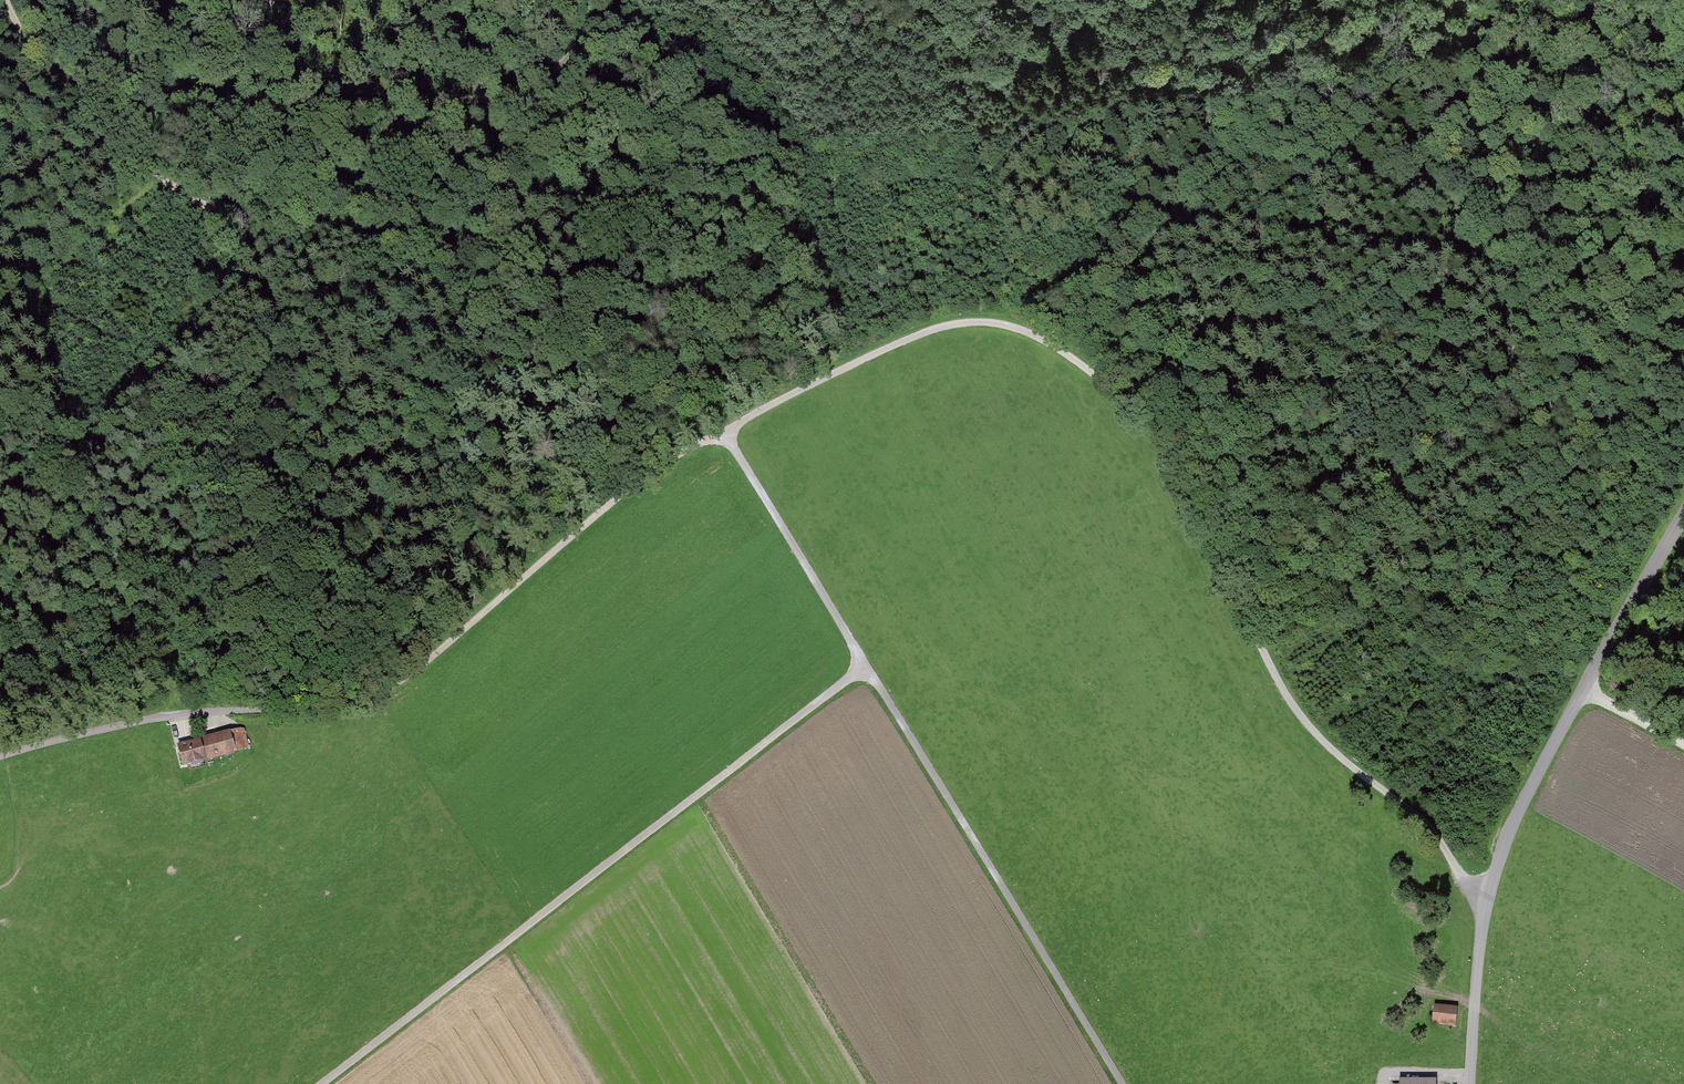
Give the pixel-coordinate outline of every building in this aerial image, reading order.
[(243,728),(178,746),(183,766),(248,748),(243,728)] [(1452,1019),(1454,1003),(1434,1000),(1432,1017),(1452,1019)]
